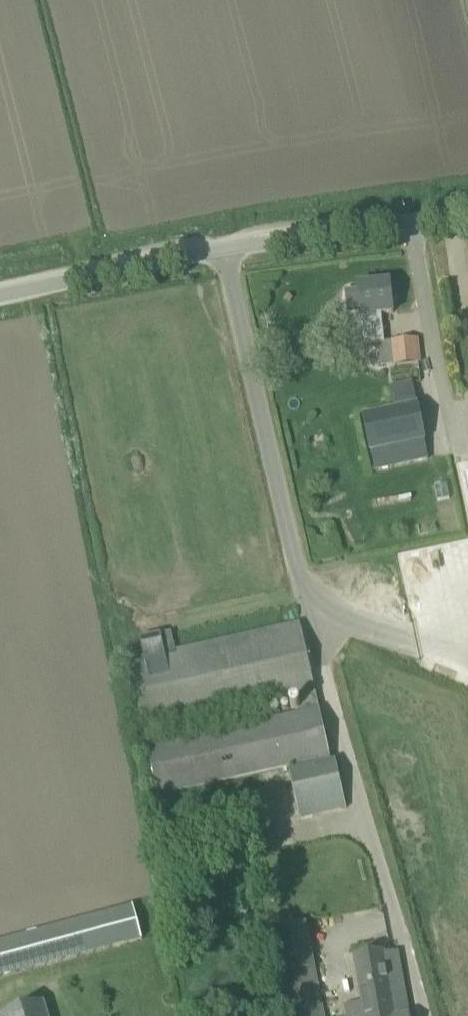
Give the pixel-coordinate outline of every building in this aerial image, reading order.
[(391,287),(390,284),(358,287),(358,291),(346,292),(348,314),(360,313),(361,317),(364,345),(384,343),(381,315),(394,314),(392,301),(396,300),(395,287),(391,287)] [(416,340),(391,342),(394,367),(419,364),(416,340)] [(371,454),(373,454),(426,442),(418,404),(362,416),(371,454)] [(141,641),(145,660),(128,664),(144,732),(316,693),(300,625),(175,653),(171,634),(141,641)] [(330,758),(319,711),(147,750),(158,797),(330,758)] [(289,771),(300,820),(347,810),(337,766),(332,767),(331,761),(289,771)] [(140,942),(131,907),(0,938),(0,975),(140,942)] [(280,928),(273,929),(290,1015),(324,1015),(306,923),(280,928)] [(396,954),(382,957),(382,954),(354,960),(363,1006),(358,1007),(360,1015),(408,1015),(396,954)] [(43,1003),(2,1015),(47,1015),(43,1003)]
